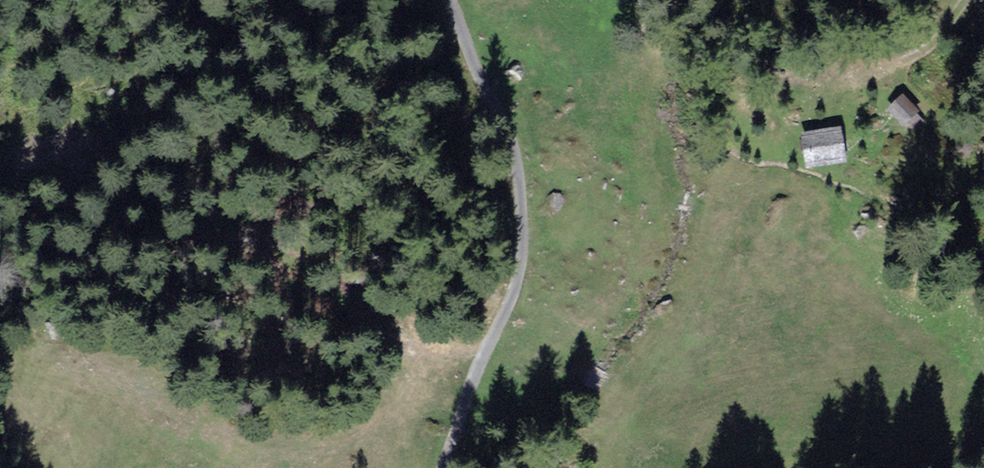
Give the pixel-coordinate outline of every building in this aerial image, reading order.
[(919,117),(903,100),(892,111),(907,128),(919,117)] [(843,165),(839,132),(801,137),(805,169),(843,165)]
